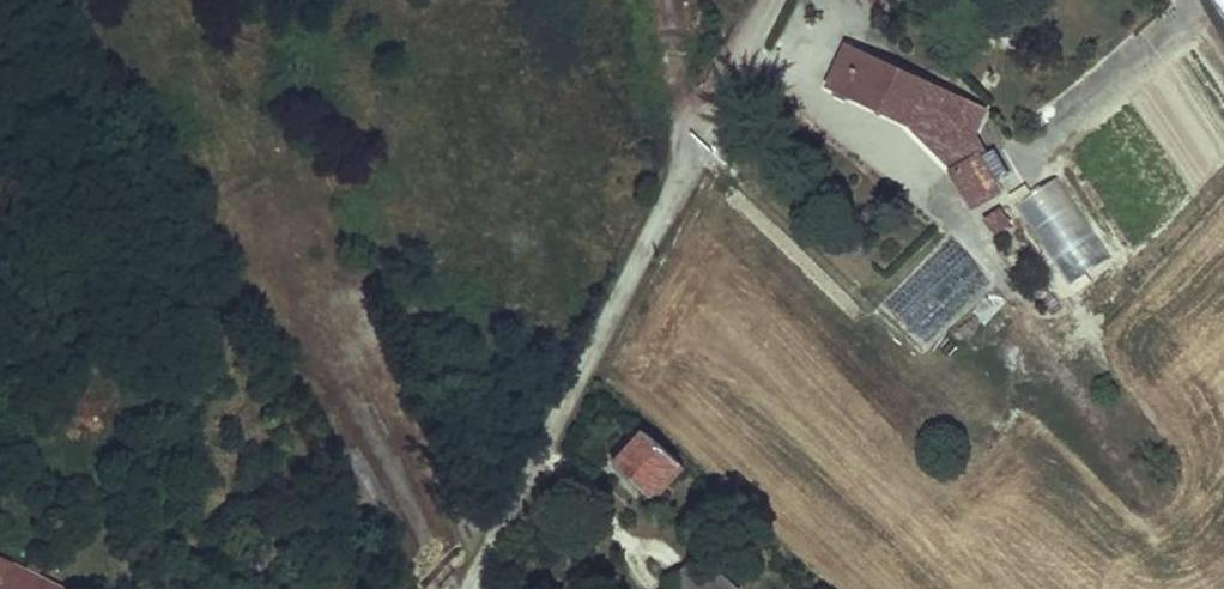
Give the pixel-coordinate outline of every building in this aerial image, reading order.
[(1223,23),(1223,0),(1211,0),(1223,23)] [(848,46),(830,87),(905,121),(924,81),(924,80),(848,46)] [(986,108),(924,81),(905,122),(952,171),(973,207),(999,192),(994,183),(1009,175),(995,151),(985,156),(974,134),(986,108)] [(1078,280),(1111,252),(1050,179),(1016,207),(1078,280)] [(1001,207),(983,220),(995,235),(1011,222),(1001,207)] [(646,432),(617,463),(653,496),(682,465),(650,435),(646,432)] [(666,588),(731,588),(695,556),(666,588)] [(9,566),(0,562),(0,585),(9,566)] [(0,585),(0,588),(57,588),(9,566),(0,585)]
